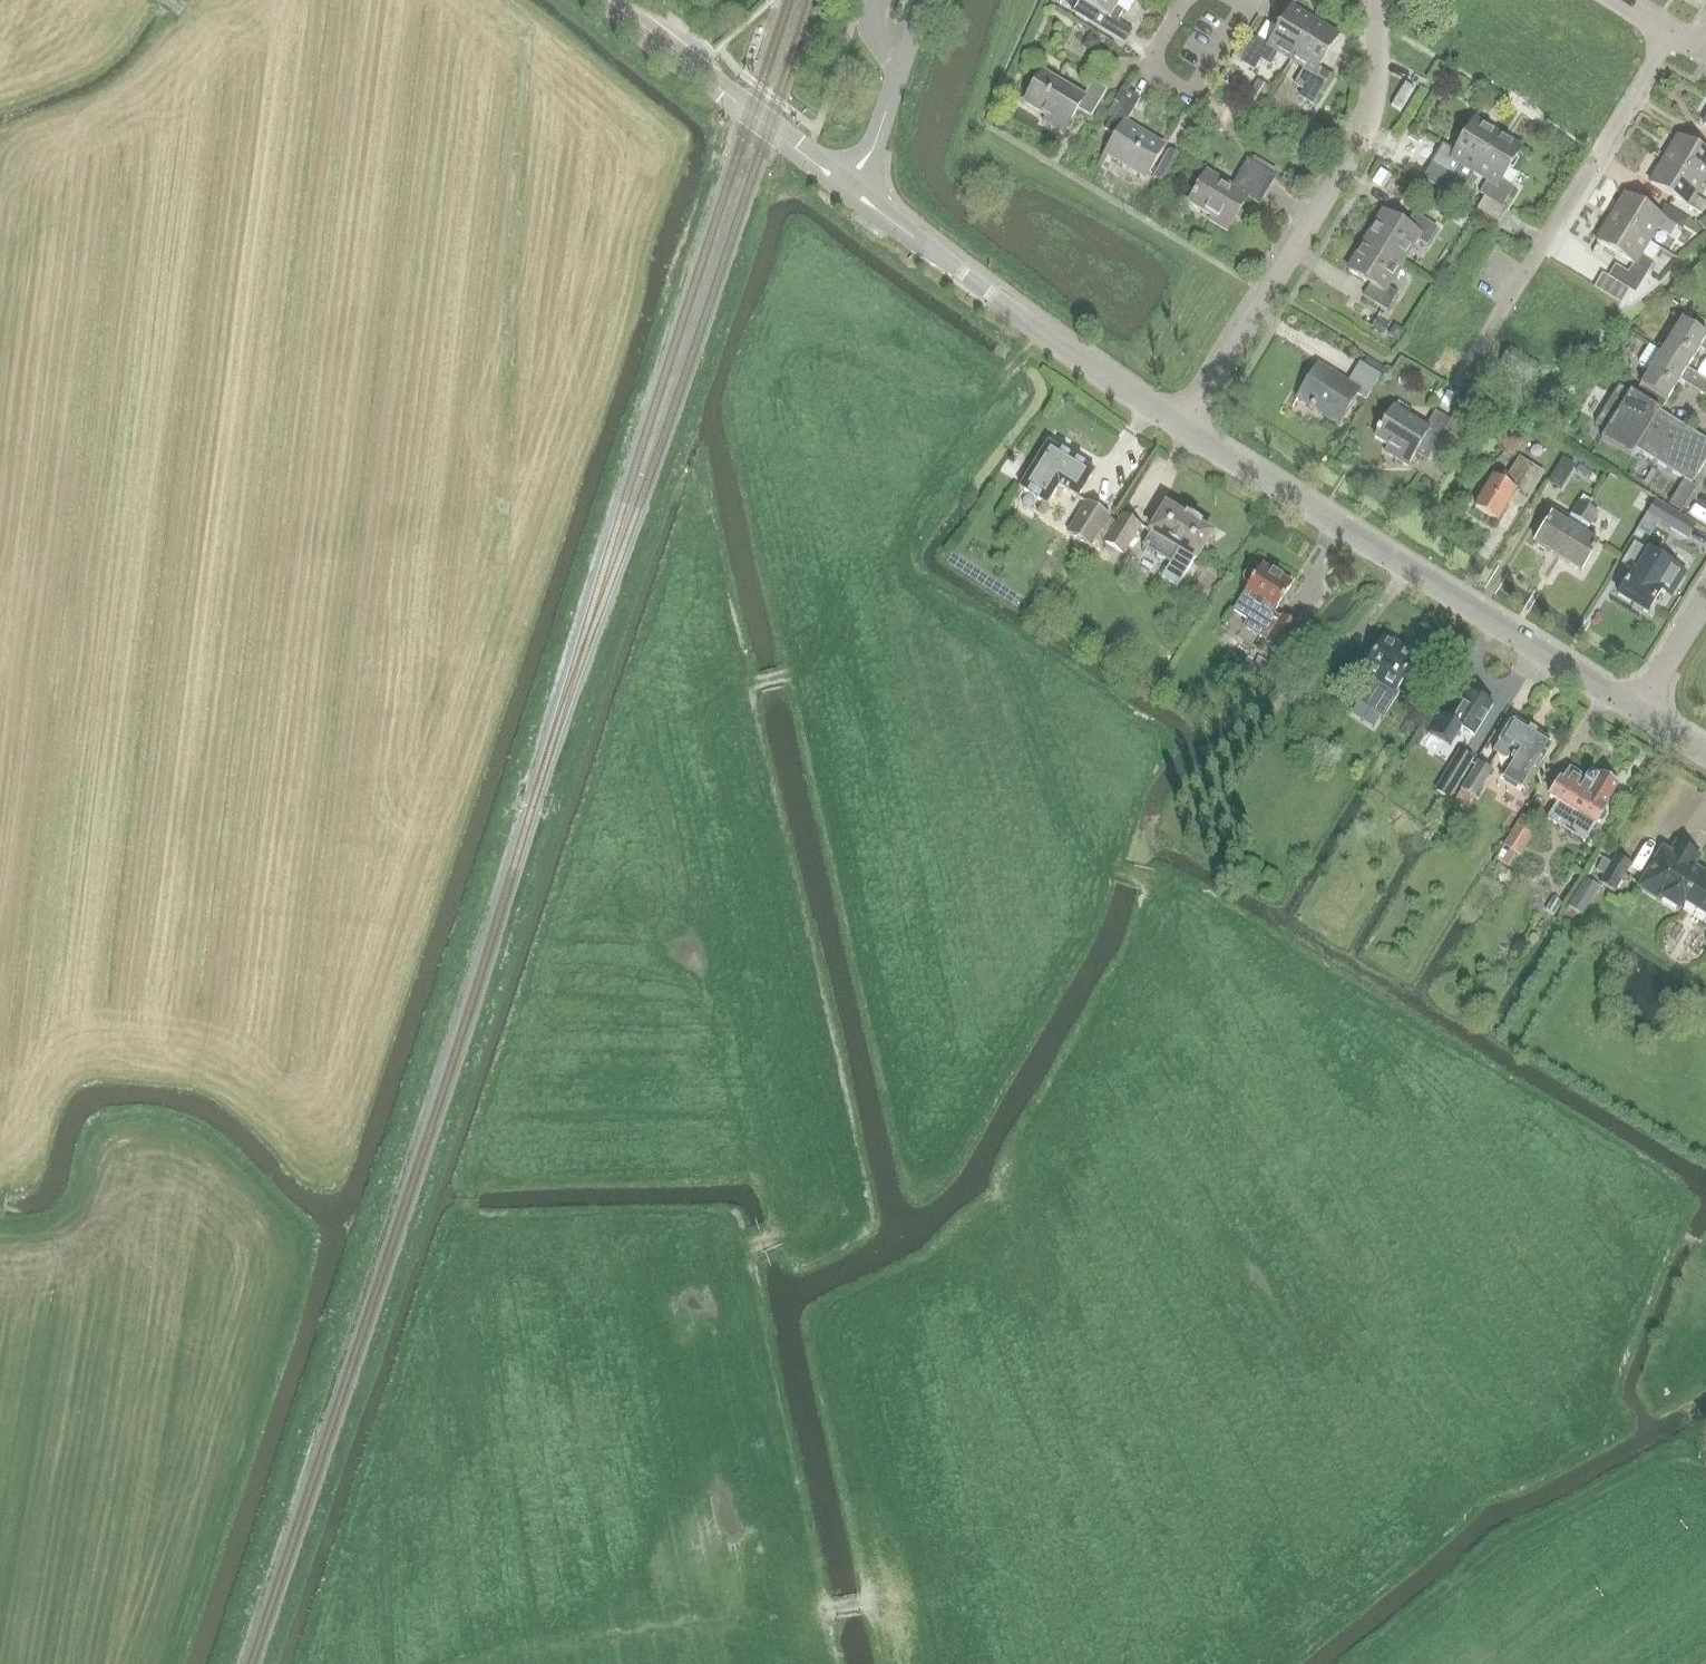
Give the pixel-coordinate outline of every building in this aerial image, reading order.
[(1072,11),(1087,20),(1125,44),(1132,32),(1116,22),(1123,11),(1116,7),(1121,0),(1079,0),(1072,11)] [(1278,52),(1292,60),(1315,22),(1291,8),(1268,47),(1256,40),(1241,63),(1254,71),(1261,60),(1270,66),(1278,52)] [(1315,22),(1292,60),(1305,68),(1295,85),(1304,90),(1300,97),(1312,105),(1330,75),(1319,68),(1338,36),(1315,22)] [(1093,54),(1100,42),(1088,35),(1081,47),(1093,54)] [(1091,117),(1107,90),(1093,81),(1084,97),(1043,72),(1024,103),(1047,117),(1044,122),(1064,133),(1078,109),(1091,117)] [(1258,80),(1244,104),(1257,112),(1271,88),(1258,80)] [(1145,177),(1164,146),(1126,123),(1141,98),(1123,88),(1115,102),(1120,105),(1105,129),(1116,136),(1106,154),(1145,177)] [(1462,163),(1476,171),(1499,133),(1475,118),(1455,151),(1443,144),(1432,163),(1454,177),(1462,163)] [(1333,135),(1318,124),(1310,136),(1325,146),(1333,135)] [(1479,208),(1499,220),(1500,220),(1507,208),(1503,205),(1515,187),(1503,180),(1522,147),(1499,133),(1476,171),(1489,179),(1481,193),(1486,196),(1479,208)] [(1665,161),(1702,183),(1705,177),(1705,153),(1679,137),(1665,161)] [(1168,151),(1152,177),(1163,184),(1179,158),(1168,151)] [(1260,205),(1277,176),(1248,159),(1231,186),(1207,172),(1188,203),(1212,217),(1210,221),(1227,231),(1248,198),(1260,205)] [(1665,161),(1651,184),(1688,207),(1689,206),(1702,214),(1705,208),(1705,203),(1694,196),(1702,183),(1665,161)] [(1611,219),(1649,241),(1657,228),(1671,236),(1676,226),(1681,229),(1687,220),(1664,206),(1658,215),(1626,195),(1611,219)] [(1366,241),(1401,263),(1416,239),(1427,245),(1437,228),(1414,214),(1407,226),(1384,212),(1366,241)] [(1698,223),(1704,231),(1705,229),(1705,216),(1698,223)] [(1641,254),(1649,241),(1611,219),(1597,242),(1634,265),(1629,273),(1616,266),(1609,277),(1636,293),(1654,263),(1641,254)] [(1387,287),(1401,263),(1366,241),(1348,271),(1371,285),(1364,296),(1387,310),(1398,293),(1387,287)] [(1376,320),(1372,327),(1383,334),(1387,327),(1376,320)] [(1661,352),(1687,369),(1688,369),(1700,349),(1705,352),(1705,335),(1681,320),(1661,352)] [(1404,331),(1394,325),(1388,336),(1398,342),(1404,331)] [(1661,410),(1666,401),(1667,402),(1680,381),(1705,397),(1705,380),(1688,369),(1687,369),(1661,352),(1661,353),(1649,347),(1639,361),(1640,366),(1649,372),(1640,385),(1641,385),(1636,393),(1661,410)] [(1531,382),(1540,367),(1510,349),(1501,364),(1531,382)] [(1366,400),(1382,376),(1360,363),(1348,383),(1318,365),(1298,398),(1339,423),(1356,394),(1366,400)] [(1478,399),(1483,390),(1474,384),(1468,393),(1478,399)] [(1705,462),(1705,440),(1660,412),(1634,395),(1619,386),(1596,424),(1607,431),(1602,440),(1631,458),(1636,449),(1684,479),(1667,506),(1681,515),(1698,487),(1692,483),(1705,462)] [(1427,460),(1450,422),(1435,413),(1426,428),(1408,417),(1412,410),(1398,401),(1394,408),(1393,408),(1375,438),(1389,446),(1385,452),(1407,465),(1416,452),(1427,460)] [(1477,416),(1462,407),(1452,423),(1466,432),(1477,416)] [(1078,497),(1095,471),(1048,442),(1032,468),(1033,469),(1021,489),(1047,505),(1059,487),(1077,497),(1078,497)] [(1527,500),(1544,473),(1520,458),(1504,484),(1494,478),(1476,507),(1498,521),(1515,492),(1527,500)] [(1561,489),(1575,466),(1563,459),(1549,482),(1561,489)] [(1655,500),(1647,514),(1659,521),(1671,528),(1679,514),(1655,500)] [(1581,520),(1589,507),(1580,501),(1572,515),(1581,520)] [(1110,518),(1086,502),(1066,532),(1090,548),(1110,518)] [(1590,525),(1598,512),(1589,507),(1581,520),(1590,525)] [(1196,559),(1211,535),(1198,527),(1197,521),(1190,517),(1185,519),(1171,510),(1163,512),(1151,532),(1152,532),(1143,546),(1171,563),(1162,578),(1177,588),(1195,559),(1196,559)] [(1124,554),(1142,526),(1123,514),(1105,542),(1124,554)] [(1647,514),(1637,530),(1649,537),(1659,521),(1647,514)] [(1566,524),(1552,515),(1535,544),(1558,558),(1581,520),(1572,515),(1566,524)] [(1584,535),(1590,525),(1581,520),(1558,558),(1581,572),(1598,544),(1584,535)] [(1649,552),(1635,543),(1622,564),(1633,570),(1618,595),(1634,605),(1632,608),(1642,613),(1644,610),(1648,613),(1661,591),(1666,594),(1681,570),(1650,552),(1649,552)] [(1267,641),(1266,643),(1280,651),(1297,625),(1283,616),(1281,619),(1274,614),(1293,584),(1291,582),(1290,579),(1285,576),(1281,577),(1262,565),(1260,569),(1254,565),(1250,566),(1243,577),(1244,580),(1250,584),(1233,611),(1248,620),(1244,627),(1267,641)] [(1417,658),(1383,637),(1362,671),(1370,676),(1356,699),(1384,717),(1399,694),(1396,692),(1417,658)] [(1438,712),(1426,730),(1451,746),(1462,728),(1474,736),(1493,705),(1467,689),(1449,719),(1438,712)] [(1510,761),(1500,776),(1524,790),(1539,765),(1539,766),(1551,746),(1550,741),(1536,733),(1537,732),(1530,728),(1529,728),(1516,720),(1511,722),(1499,741),(1500,741),(1493,751),(1510,761)] [(1473,759),(1458,750),(1434,790),(1449,799),(1473,759)] [(1475,798),(1492,770),(1479,762),(1462,789),(1475,798)] [(1607,774),(1607,775),(1602,776),(1600,775),(1598,778),(1590,774),(1587,780),(1571,770),(1563,782),(1560,780),(1550,797),(1558,802),(1550,815),(1548,819),(1585,841),(1597,822),(1601,821),(1602,822),(1606,816),(1605,815),(1604,811),(1606,808),(1604,807),(1618,785),(1616,784),(1614,780),(1615,779),(1607,774)] [(1538,826),(1521,816),(1503,846),(1520,856),(1538,826)] [(1693,868),(1700,856),(1677,842),(1670,854),(1663,850),(1640,888),(1679,912),(1684,905),(1705,918),(1705,876),(1693,868)] [(1632,864),(1615,854),(1598,882),(1615,892),(1632,864)] [(1599,888),(1587,880),(1569,907),(1582,915),(1599,888)]
